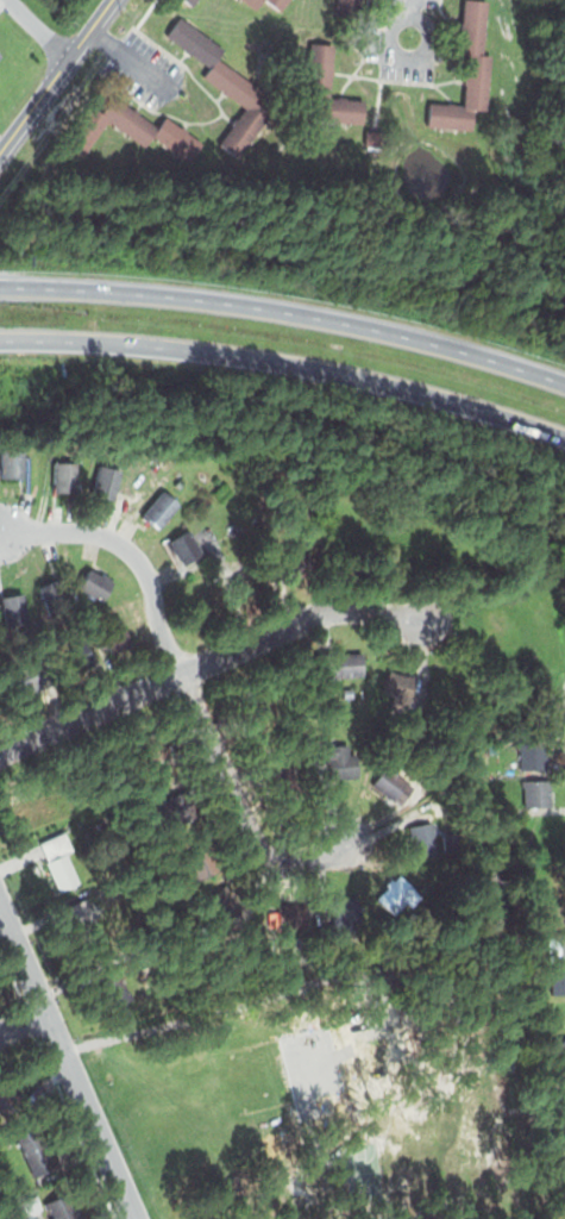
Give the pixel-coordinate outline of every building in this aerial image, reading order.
[(257,9),(263,0),(244,0),(257,9)] [(282,10),(289,0),(268,0),(282,10)] [(334,11),(335,0),(362,0),(362,12),(334,11)] [(427,125),(472,130),(475,108),(485,108),(490,55),(483,55),(489,0),(464,0),(459,54),(469,55),(464,106),(429,102),(427,125)] [(218,144),(237,156),(276,106),(265,96),(269,89),(222,58),(227,49),(182,17),(165,36),(211,67),(202,77),(247,106),(218,144)] [(314,44),(331,45),(328,96),(365,99),(363,124),(316,121),(318,106),(309,106),(314,44)] [(67,143),(82,154),(107,119),(145,146),(152,136),(186,160),(200,140),(163,113),(157,123),(118,94),(105,112),(94,105),(67,143)] [(0,446),(24,446),(24,477),(1,479),(0,446)] [(55,462),(76,462),(76,492),(54,492),(55,462)] [(100,465),(125,474),(117,501),(90,493),(100,465)] [(181,477),(186,482),(180,489),(174,486),(181,477)] [(140,515),(164,488),(180,504),(157,530),(140,515)] [(168,539),(190,529),(202,555),(180,564),(168,539)] [(88,568),(79,587),(105,599),(113,580),(88,568)] [(38,587),(62,576),(75,608),(50,618),(38,587)] [(6,627),(0,603),(0,597),(23,593),(29,623),(6,627)] [(80,608),(89,612),(93,605),(84,600),(80,608)] [(96,625),(119,614),(132,643),(109,654),(96,625)] [(51,650),(61,674),(92,661),(81,637),(51,650)] [(318,656),(320,680),(363,675),(360,651),(318,656)] [(2,669),(13,693),(45,677),(34,655),(2,669)] [(389,668),(382,692),(396,695),(394,704),(410,708),(420,676),(389,668)] [(315,736),(318,762),(328,761),(329,780),(364,776),(362,754),(350,755),(347,732),(315,736)] [(517,744),(546,743),(548,769),(520,770),(517,744)] [(258,770),(284,761),(297,795),(271,805),(258,770)] [(371,783),(389,763),(409,781),(391,801),(371,783)] [(526,781),(551,782),(550,808),(526,808),(526,781)] [(158,799),(186,786),(200,815),(171,829),(158,799)] [(425,857),(442,854),(438,821),(410,826),(416,858),(425,857)] [(178,848),(203,833),(221,863),(196,877),(178,848)] [(43,862),(69,852),(81,883),(54,893),(43,862)] [(377,898),(402,873),(418,888),(393,913),(377,898)] [(211,901),(230,875),(252,890),(233,917),(211,901)] [(67,906),(84,896),(101,931),(82,940),(67,906)] [(328,904),(358,896),(366,932),(337,939),(328,904)] [(277,904),(305,900),(307,925),(280,929),(277,904)] [(265,912),(274,911),(275,924),(266,924),(265,912)] [(544,930),(564,928),(564,960),(546,962),(544,930)] [(99,968),(117,959),(133,996),(117,1004),(99,968)] [(547,968),(564,966),(564,994),(550,995),(547,968)] [(555,1006),(564,1005),(564,1027),(557,1027),(555,1006)] [(557,1039),(564,1039),(564,1070),(557,1070),(557,1039)] [(8,1111),(24,1101),(15,1087),(0,1096),(0,1097),(8,1111)] [(31,1179),(59,1167),(36,1111),(8,1123),(31,1179)] [(554,1162),(564,1161),(564,1186),(557,1187),(554,1162)] [(90,1217),(76,1188),(46,1202),(55,1218),(85,1218),(90,1217)] [(20,1201),(39,1195),(44,1207),(25,1214),(20,1201)] [(20,1211),(8,1214),(10,1218),(23,1218),(20,1211)]
